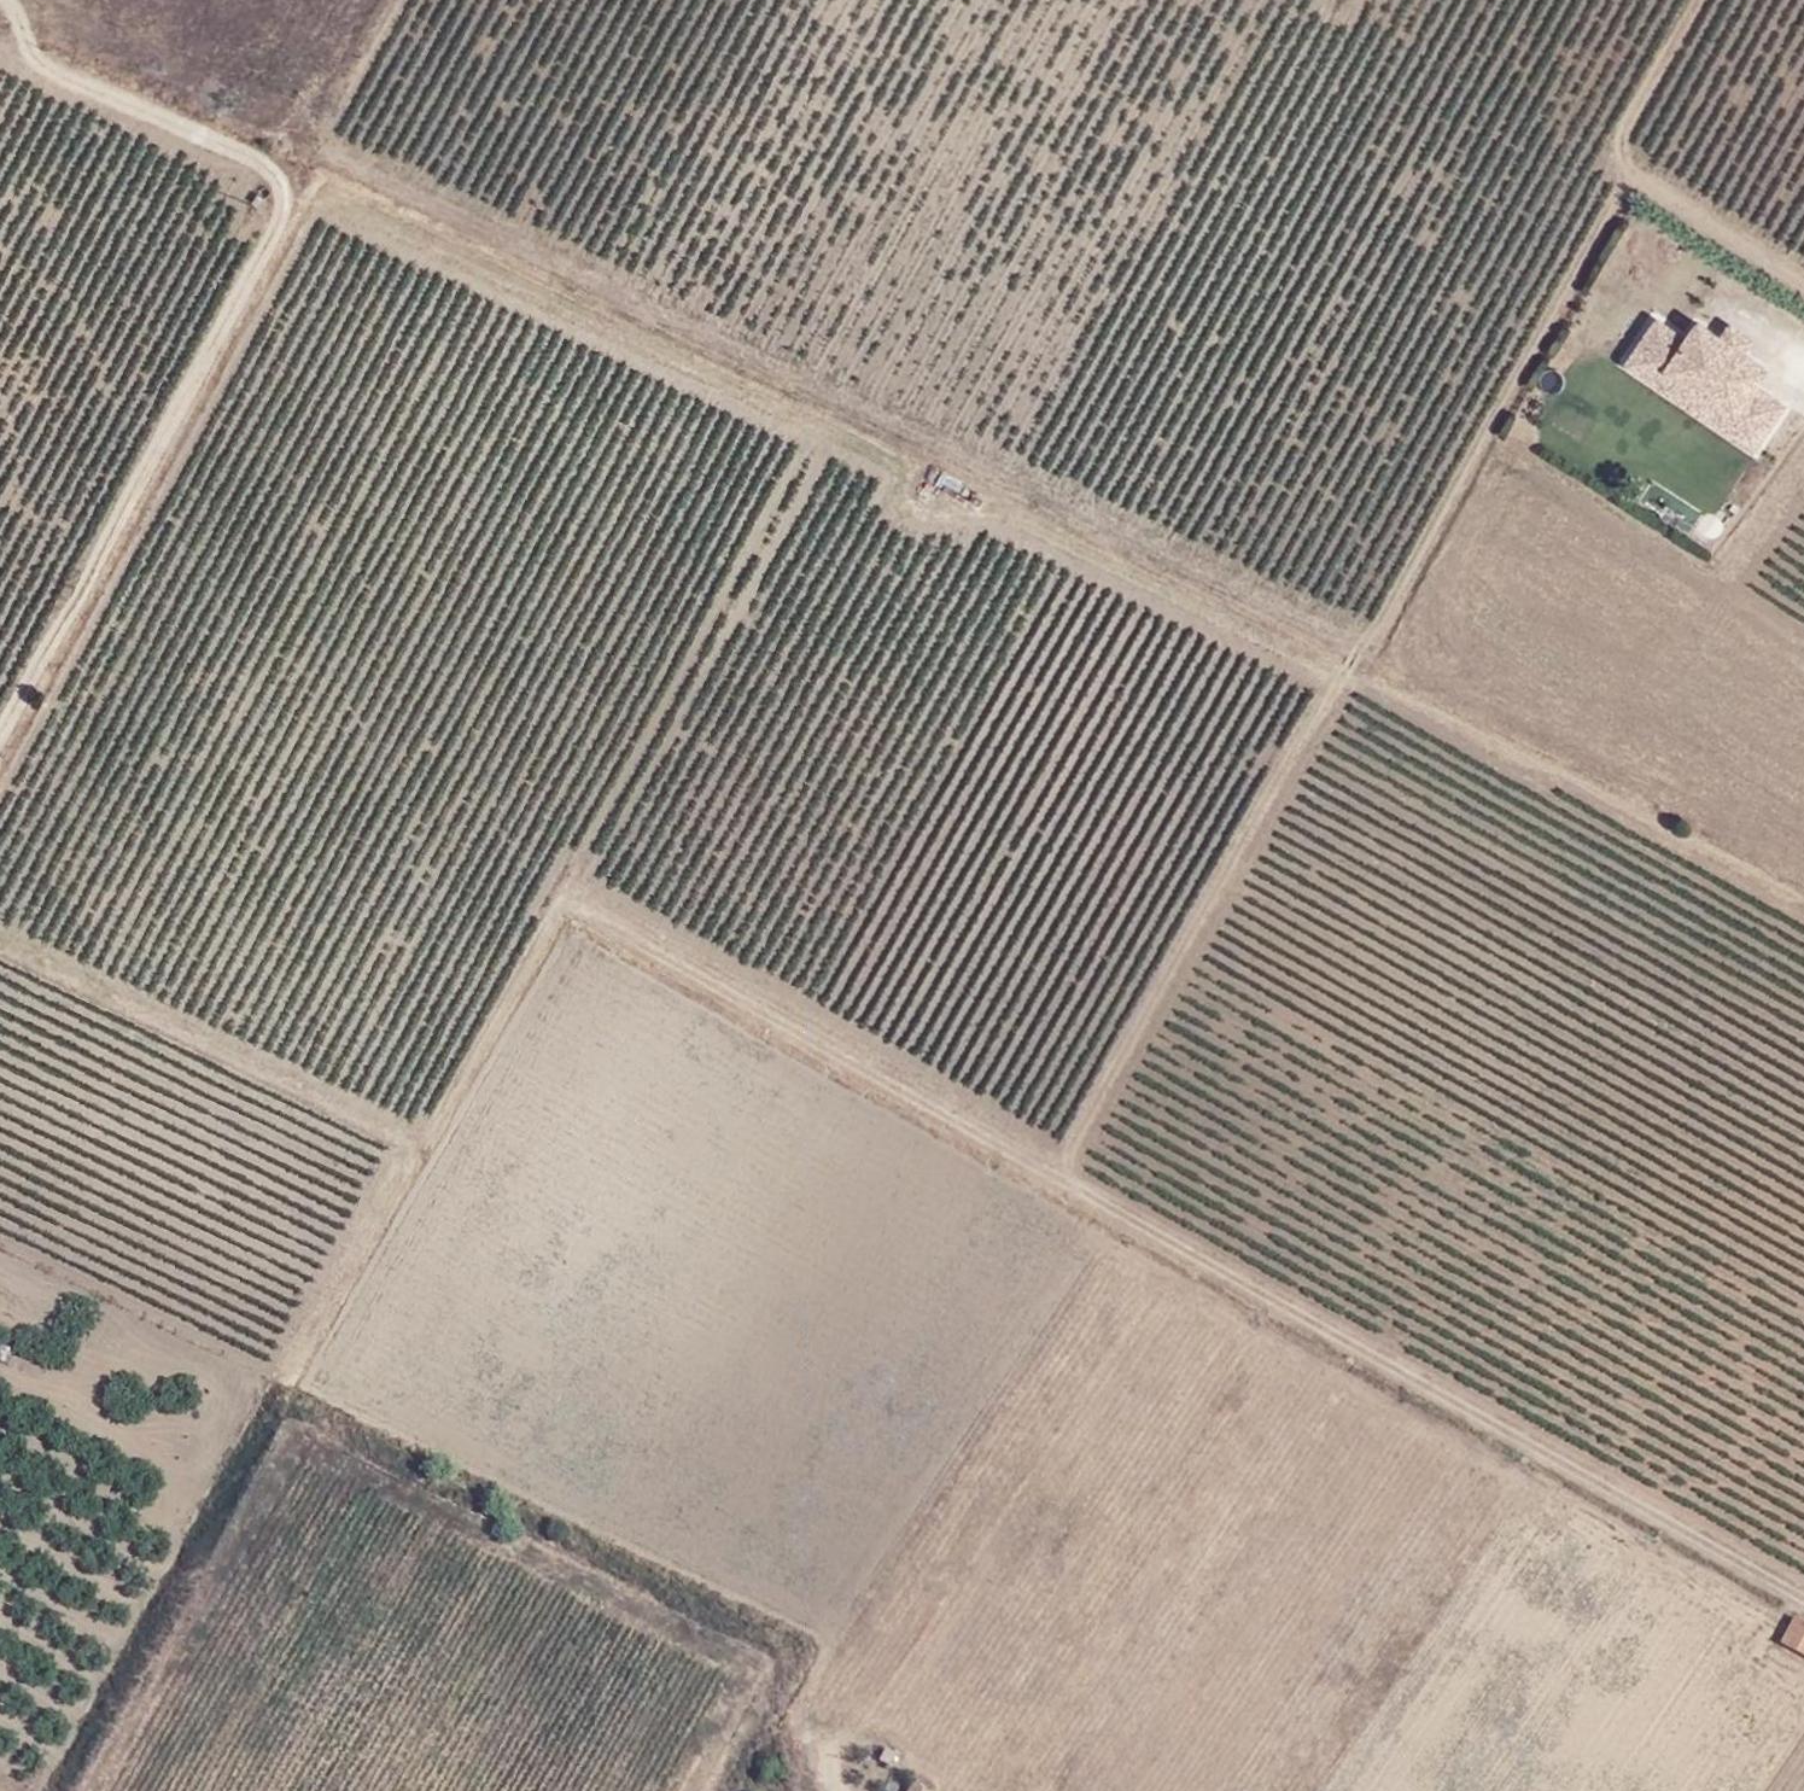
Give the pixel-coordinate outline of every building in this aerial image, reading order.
[(252,204),(258,207),(264,197),(258,193),(252,204)] [(1782,405),(1752,385),(1764,368),(1741,352),(1719,338),(1695,321),(1684,339),(1654,319),(1624,364),(1751,450),(1782,405)] [(1749,340),(1728,325),(1719,338),(1741,352),(1749,340)] [(980,501),(965,492),(957,505),(972,515),(980,501)] [(1799,1616),(1784,1641),(1803,1652),(1803,1618),(1799,1616)] [(875,1760),(890,1767),(895,1754),(881,1747),(875,1760)]
